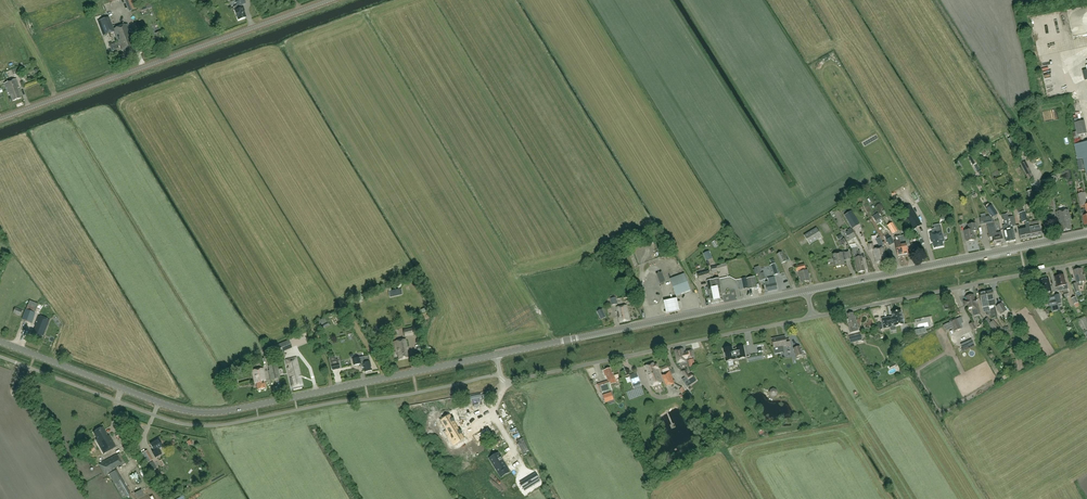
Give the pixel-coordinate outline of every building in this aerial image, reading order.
[(234,7),(235,10),(238,20),(246,17),(242,8),(241,4),(245,3),(244,0),(235,0),(237,6),(234,7)] [(139,6),(141,11),(151,8),(150,3),(139,6)] [(107,17),(98,21),(103,35),(113,31),(121,51),(123,50),(126,59),(137,55),(133,46),(135,45),(127,24),(111,29),(107,17)] [(120,52),(117,42),(110,45),(113,55),(120,52)] [(1065,56),(1074,55),(1073,47),(1064,48),(1065,56)] [(16,79),(4,83),(8,95),(10,95),(13,101),(21,98),(18,88),(20,87),(16,79)] [(1078,134),(1086,134),(1085,118),(1082,119),(1081,114),(1076,115),(1078,134)] [(1082,158),(1086,173),(1086,141),(1074,144),(1078,159),(1082,158)] [(1034,178),(1025,161),(1020,164),(1029,181),(1034,178)] [(1032,190),(1027,192),(1031,206),(1036,204),(1032,190)] [(1086,225),(1086,204),(1084,192),(1078,194),(1080,206),(1084,205),(1085,209),(1081,210),(1084,226),(1086,225)] [(987,208),(986,209),(992,218),(998,214),(992,205),(990,206),(989,204),(986,206),(987,208)] [(903,210),(905,214),(914,229),(921,224),(910,206),(903,210)] [(1022,222),(1028,221),(1023,207),(1017,209),(1018,213),(1019,213),(1022,222)] [(851,210),(844,215),(850,224),(857,220),(851,210)] [(1056,212),(1058,221),(1059,221),(1061,231),(1071,229),(1069,222),(1070,221),(1068,210),(1056,212)] [(883,219),(892,234),(897,231),(888,216),(883,219)] [(994,222),(993,222),(989,216),(980,217),(981,224),(987,223),(990,237),(992,237),(994,245),(1003,243),(1001,231),(996,232),(994,222)] [(1009,228),(1010,230),(1011,236),(1010,236),(1010,237),(1011,241),(1015,240),(1013,226),(1016,226),(1014,216),(1006,218),(1009,226),(1009,228)] [(1031,237),(1042,235),(1041,229),(1040,229),(1039,226),(1032,227),(1031,222),(1028,223),(1029,228),(1031,237)] [(822,225),(827,235),(833,232),(827,223),(822,225)] [(969,230),(964,230),(966,241),(975,240),(973,231),(977,230),(976,223),(968,224),(969,230)] [(1020,239),(1031,237),(1029,228),(1028,223),(1025,224),(1026,229),(1019,230),(1020,239)] [(822,237),(816,228),(804,235),(809,244),(822,237)] [(846,232),(850,240),(856,236),(851,229),(846,232)] [(933,242),(934,248),(943,246),(942,242),(944,241),(942,231),(930,233),(932,242),(933,242)] [(897,236),(900,240),(901,246),(902,249),(904,254),(908,253),(906,244),(908,244),(907,238),(904,239),(903,235),(897,236)] [(895,241),(898,256),(904,254),(902,249),(901,246),(900,240),(897,236),(893,236),(895,241)] [(891,237),(886,240),(889,246),(894,243),(891,237)] [(874,249),(872,243),(868,244),(870,251),(874,251),(876,263),(886,261),(883,247),(874,249)] [(857,246),(852,248),(854,255),(855,255),(855,257),(858,272),(865,271),(862,256),(861,256),(860,250),(858,251),(857,246)] [(849,251),(833,254),(836,267),(845,265),(844,260),(850,258),(849,251)] [(782,252),(777,254),(781,263),(786,261),(782,252)] [(769,265),(773,276),(778,274),(780,279),(785,277),(783,271),(778,273),(775,263),(769,265)] [(1076,283),(1072,284),(1075,293),(1080,291),(1078,286),(1083,285),(1082,282),(1086,281),(1084,274),(1082,275),(1081,269),(1074,270),(1076,283)] [(807,270),(799,271),(802,282),(810,280),(807,270)] [(697,275),(699,280),(710,277),(709,271),(697,275)] [(662,272),(656,274),(660,284),(666,282),(662,272)] [(758,274),(761,281),(766,279),(763,272),(758,274)] [(676,295),(690,290),(684,273),(670,279),(676,295)] [(1064,275),(1060,276),(1062,290),(1068,289),(1067,284),(1066,284),(1064,275)] [(749,289),(757,288),(755,276),(746,278),(749,289)] [(719,278),(713,279),(714,287),(717,302),(723,300),(719,278)] [(1043,293),(1052,291),(1048,278),(1039,281),(1043,293)] [(714,287),(713,279),(707,281),(712,303),(717,302),(714,287)] [(778,289),(776,280),(766,282),(768,291),(778,289)] [(986,292),(989,306),(995,304),(994,299),(992,290),(986,292)] [(989,306),(986,292),(979,293),(983,307),(989,306)] [(966,296),(967,300),(964,301),(964,305),(968,304),(968,308),(972,307),(973,310),(977,309),(976,304),(978,303),(977,298),(975,299),(974,294),(966,296)] [(677,299),(664,301),(667,314),(680,312),(677,299)] [(26,310),(35,313),(39,303),(30,300),(26,310)] [(1006,310),(1001,303),(996,306),(1001,313),(1006,310)] [(627,305),(617,307),(620,322),(630,320),(627,305)] [(15,307),(13,313),(20,315),(22,310),(15,307)] [(601,319),(606,317),(602,308),(597,311),(601,319)] [(36,313),(35,313),(26,310),(26,309),(22,319),(32,323),(36,313)] [(895,326),(904,324),(903,319),(904,319),(903,315),(902,315),(901,310),(892,312),(893,317),(889,318),(889,317),(882,319),(884,328),(891,327),(891,325),(894,324),(895,326)] [(853,313),(848,314),(849,319),(847,319),(851,333),(859,331),(855,315),(853,315),(853,313)] [(32,335),(40,339),(42,335),(43,336),(49,320),(38,316),(34,326),(36,326),(32,335)] [(932,317),(916,319),(918,328),(930,326),(929,322),(933,321),(932,317)] [(954,331),(960,328),(956,319),(950,322),(954,331)] [(1083,319),(1080,321),(1081,323),(1077,325),(1077,327),(1081,325),(1083,329),(1086,327),(1083,319)] [(999,327),(993,320),(988,324),(994,331),(999,327)] [(328,321),(322,324),(325,330),(331,326),(328,321)] [(403,330),(405,337),(414,335),(412,328),(403,330)] [(860,334),(849,337),(850,343),(862,340),(860,334)] [(785,336),(772,339),(775,354),(784,352),(782,346),(787,345),(787,347),(790,346),(789,339),(786,339),(785,336)] [(408,357),(407,350),(408,349),(405,339),(394,342),(396,352),(397,352),(399,359),(408,357)] [(964,348),(974,343),(972,339),(962,344),(964,348)] [(277,354),(292,348),(289,340),(274,346),(277,354)] [(739,359),(746,357),(744,346),(737,348),(737,349),(733,350),(732,347),(723,349),(726,361),(735,359),(739,358),(739,359)] [(800,346),(793,348),(796,356),(802,354),(800,346)] [(674,350),(677,362),(685,361),(683,349),(674,350)] [(362,368),(364,367),(364,372),(372,370),(370,361),(370,362),(368,356),(359,358),(359,357),(352,359),(354,365),(360,364),(361,367),(362,368)] [(292,388),(303,385),(301,377),(300,376),(301,376),(296,357),(285,360),(287,365),(288,365),(289,368),(287,368),(292,388)] [(646,372),(647,374),(651,386),(662,382),(657,369),(659,368),(657,364),(654,365),(654,363),(645,366),(647,371),(646,372)] [(277,364),(276,364),(268,366),(270,371),(269,371),(271,380),(280,378),(277,364)] [(263,368),(252,371),(255,383),(256,383),(257,389),(265,387),(264,381),(265,381),(263,368)] [(608,380),(597,384),(600,392),(602,391),(603,392),(612,389),(610,385),(616,383),(614,377),(613,372),(612,373),(610,368),(603,370),(605,376),(606,375),(608,380)] [(689,375),(685,369),(681,371),(688,381),(694,377),(691,373),(689,375)] [(662,374),(667,386),(670,384),(671,385),(675,383),(670,371),(662,374)] [(640,382),(637,372),(629,375),(633,384),(640,382)] [(232,386),(239,384),(237,377),(231,378),(232,386)] [(603,400),(609,398),(610,401),(614,400),(613,396),(612,397),(611,391),(602,394),(603,400)] [(469,396),(476,416),(486,413),(482,401),(479,393),(469,396)] [(708,417),(714,414),(711,409),(706,411),(707,413),(705,413),(708,417)] [(451,417),(443,422),(457,444),(465,439),(465,440),(451,416),(451,417)] [(109,435),(108,436),(103,427),(93,432),(97,439),(95,439),(104,454),(116,446),(109,435)] [(488,429),(473,438),(477,445),(492,436),(488,429)] [(162,447),(159,443),(161,442),(159,437),(153,440),(154,442),(150,444),(154,451),(152,452),(153,454),(155,457),(161,454),(158,449),(162,447)] [(149,454),(147,451),(142,454),(147,462),(152,460),(151,457),(150,457),(148,454),(149,454)] [(498,453),(490,459),(499,473),(507,468),(498,453)] [(99,464),(106,475),(115,469),(115,468),(118,466),(119,467),(122,465),(116,455),(110,458),(109,458),(99,464)] [(529,464),(534,474),(542,470),(538,460),(529,464)] [(526,491),(533,487),(540,482),(536,475),(529,480),(522,485),(526,491)] [(135,492),(138,496),(145,492),(142,487),(135,492)]
